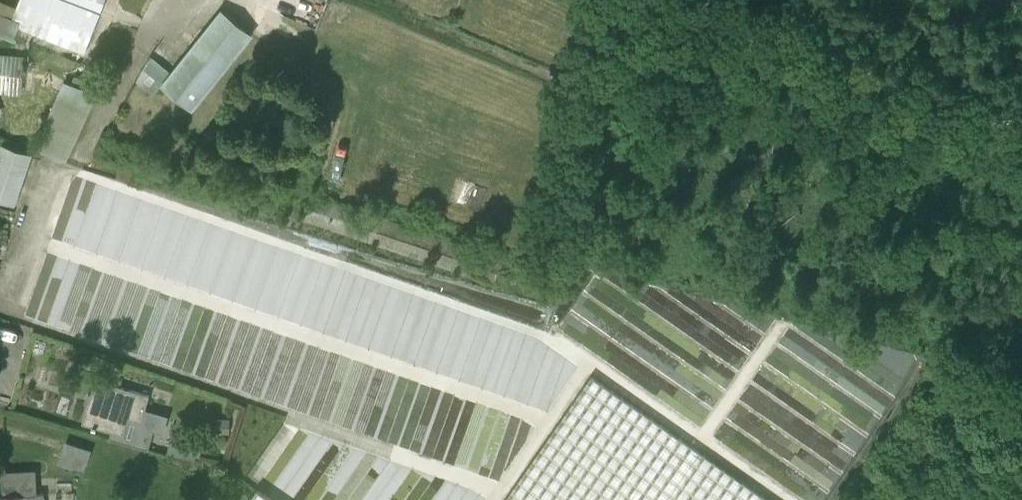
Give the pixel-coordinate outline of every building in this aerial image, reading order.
[(18,8),(3,1),(0,8),(0,34),(13,40),(18,25),(87,50),(105,0),(21,0),(18,8)] [(1018,7),(1010,6),(1010,8),(1008,14),(1016,15),(1017,10),(1018,7)] [(170,72),(162,84),(193,109),(252,34),(220,8),(170,72)] [(21,95),(24,55),(0,54),(0,93),(21,95)] [(162,84),(170,72),(150,56),(136,81),(154,93),(162,84)] [(68,162),(94,91),(61,79),(35,150),(68,162)] [(0,152),(0,201),(14,205),(31,154),(3,144),(0,152)] [(476,207),(483,187),(472,183),(464,203),(476,207)] [(313,193),(304,219),(492,283),(501,257),(313,193)] [(656,291),(648,301),(603,267),(573,308),(585,317),(585,316),(674,381),(689,362),(672,350),(686,331),(672,320),(672,319),(662,311),(670,301),(656,291)] [(757,450),(841,483),(854,449),(848,447),(857,440),(859,441),(862,433),(852,429),(854,426),(845,414),(841,424),(828,424),(828,429),(811,405),(797,400),(801,390),(807,399),(820,390),(826,375),(821,368),(821,355),(814,373),(806,373),(806,385),(794,381),(787,397),(787,418),(770,411),(767,421),(766,437),(757,423),(757,450)] [(592,376),(505,499),(768,499),(592,376)] [(82,423),(92,426),(91,429),(96,430),(97,428),(124,435),(121,443),(134,447),(149,396),(95,380),(82,423)] [(219,420),(218,433),(230,434),(230,420),(219,420)] [(161,451),(164,433),(154,431),(150,449),(161,451)] [(170,442),(167,454),(195,460),(198,448),(170,442)] [(257,490),(250,499),(271,499),(257,490)]
